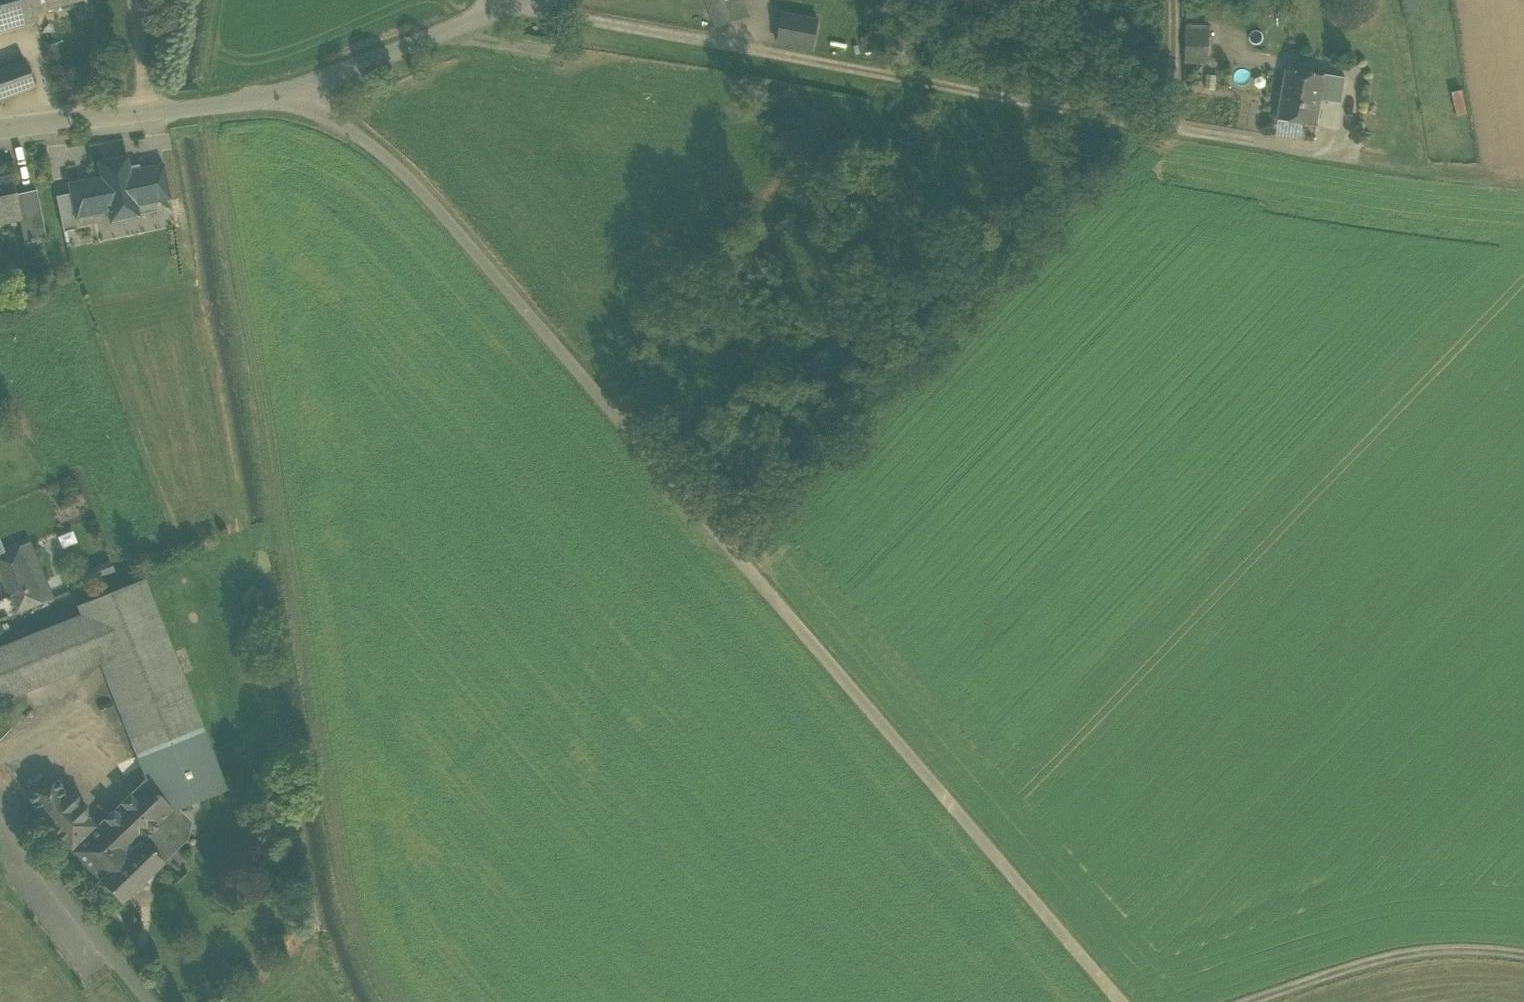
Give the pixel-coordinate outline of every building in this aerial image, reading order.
[(34,22),(31,12),(28,0),(0,0),(0,33),(34,22)] [(31,12),(71,0),(28,0),(31,12)] [(711,7),(716,5),(723,25),(748,16),(742,0),(708,0),(711,7)] [(819,20),(783,14),(778,43),(813,50),(819,20)] [(1209,31),(1186,31),(1186,41),(1209,41),(1209,31)] [(1209,41),(1186,41),(1186,62),(1209,63),(1209,41)] [(0,69),(0,98),(34,86),(24,60),(0,69)] [(1324,76),(1286,70),(1277,120),(1317,126),(1321,101),(1320,100),(1324,77),(1324,76)] [(1346,78),(1324,74),(1324,76),(1324,77),(1320,100),(1321,101),(1341,104),(1346,78)] [(100,177),(68,183),(75,219),(107,212),(110,223),(140,217),(138,206),(154,203),(147,166),(137,168),(138,174),(130,176),(126,157),(97,163),(100,177)] [(0,179),(0,216),(17,213),(18,219),(20,218),(15,194),(11,176),(0,179)] [(35,190),(15,194),(20,218),(18,219),(24,244),(39,240),(39,239),(45,237),(35,190)] [(35,556),(29,542),(7,550),(0,553),(0,569),(35,556)] [(0,569),(0,578),(8,596),(45,581),(35,556),(0,569)] [(69,577),(74,589),(114,573),(109,561),(69,577)] [(226,790),(143,579),(76,606),(80,615),(0,646),(0,701),(99,662),(146,779),(144,780),(174,811),(226,790)] [(45,581),(8,596),(15,613),(52,598),(45,581)] [(15,613),(8,596),(0,599),(0,619),(15,613)] [(59,780),(26,796),(37,818),(70,851),(96,826),(85,815),(86,806),(77,806),(76,805),(76,796),(67,797),(59,780)] [(96,826),(70,851),(98,880),(88,890),(102,904),(112,894),(121,902),(162,863),(159,860),(183,837),(186,823),(174,811),(144,780),(96,826)]
